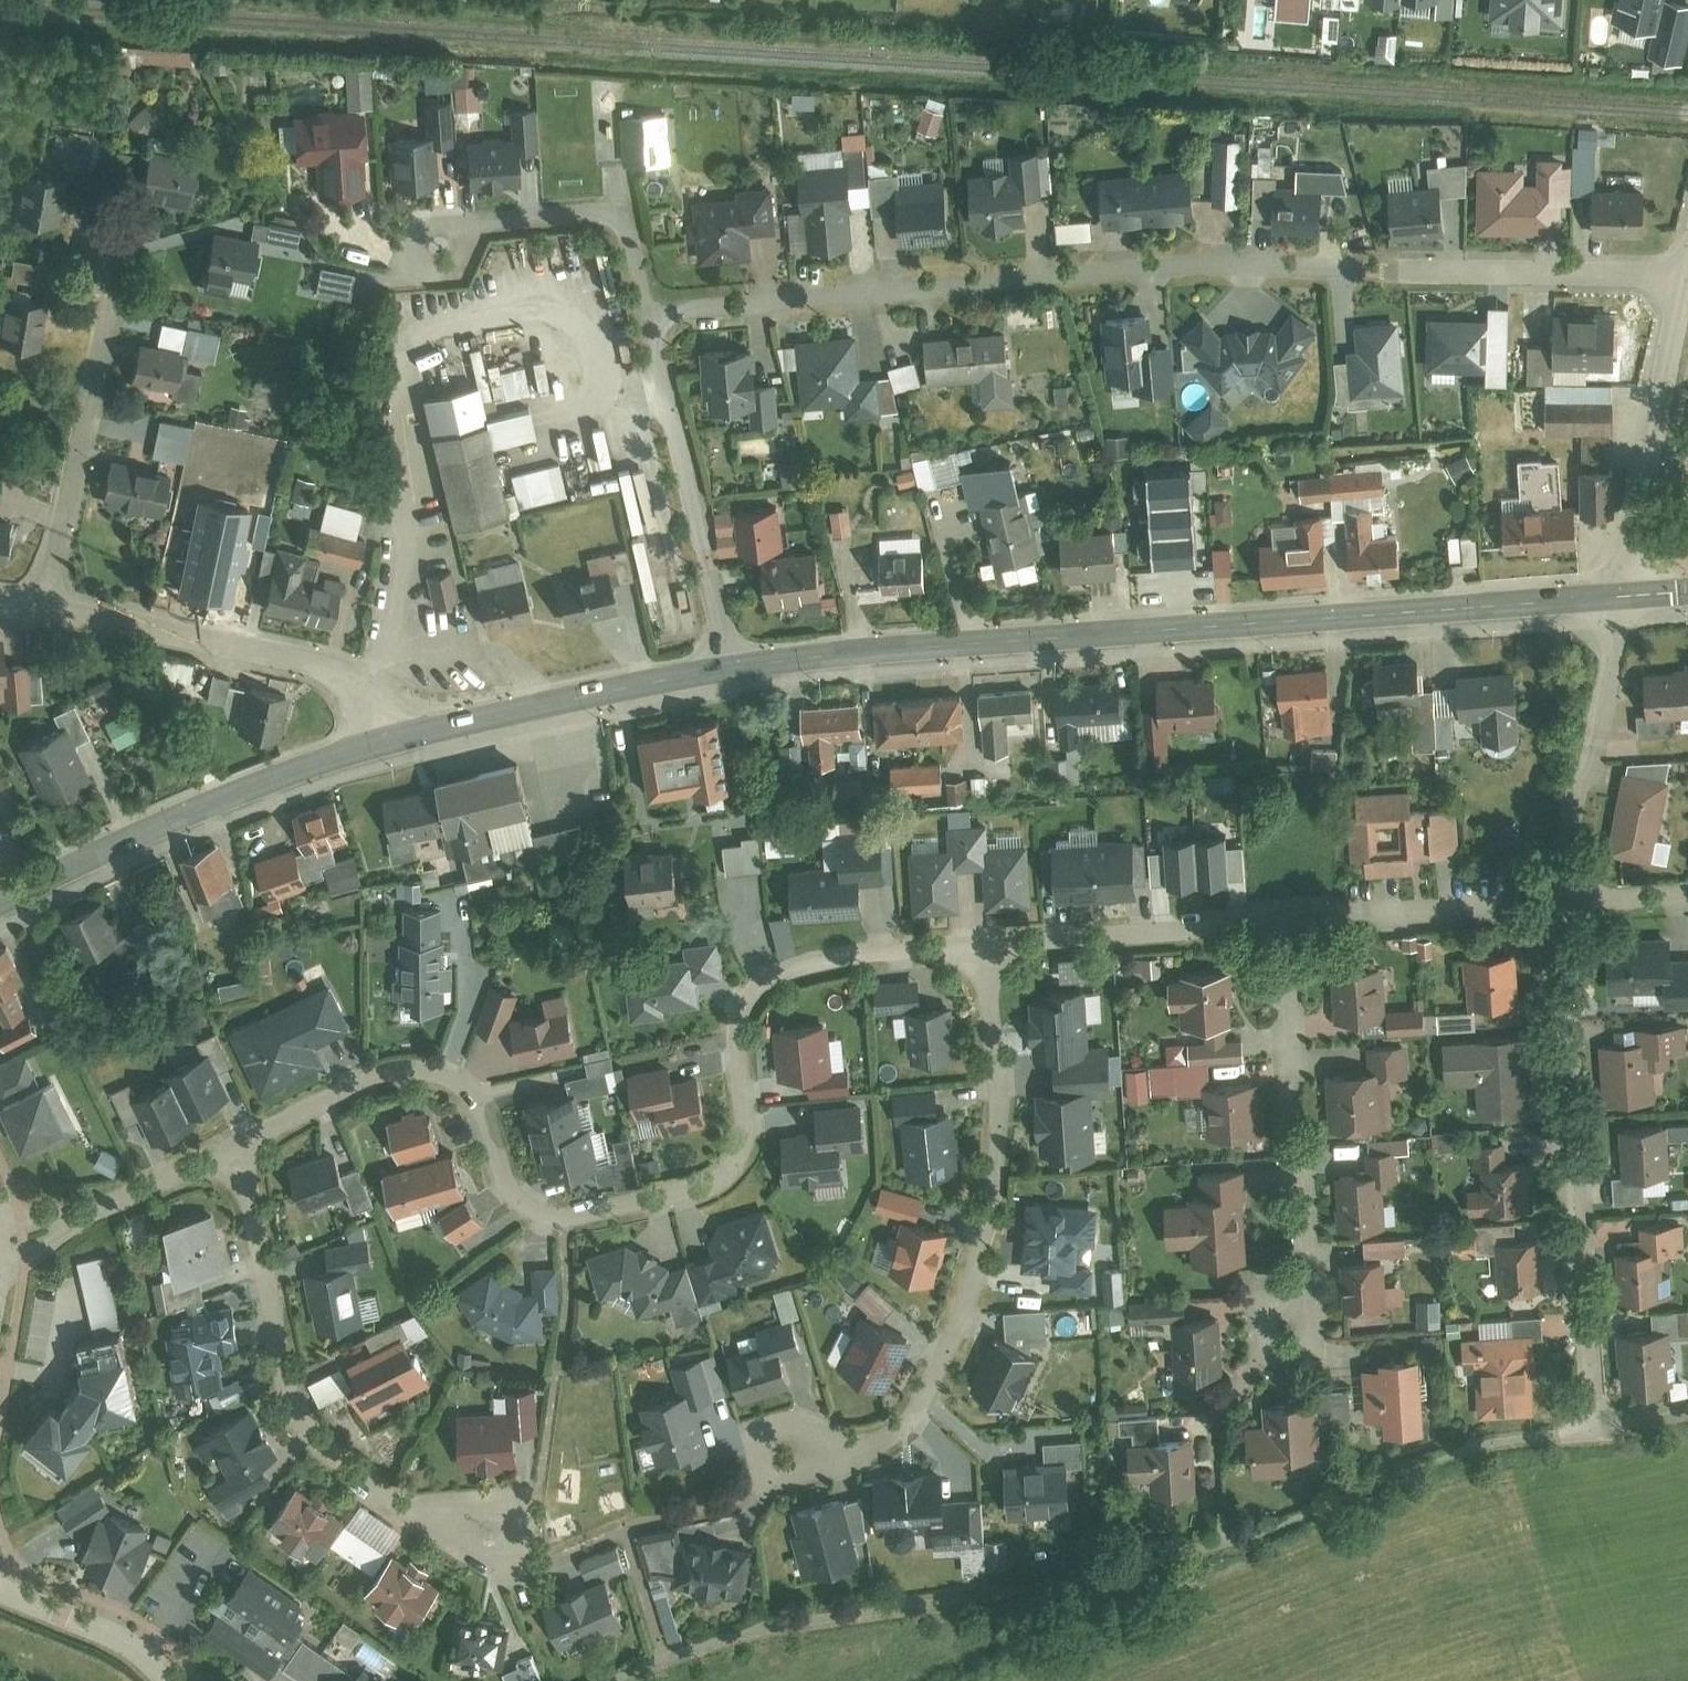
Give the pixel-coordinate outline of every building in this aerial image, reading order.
[(1277,9),(1312,11),(1313,0),(1277,0),(1277,9)] [(1439,13),(1455,14),(1455,0),(1440,0),(1439,13)] [(1491,16),(1565,21),(1566,0),(1492,0),(1491,16)] [(1613,17),(1655,26),(1649,50),(1686,58),(1687,48),(1687,0),(1617,0),(1613,17)] [(196,48),(122,44),(121,59),(195,64),(196,48)] [(466,62),(454,62),(456,109),(480,108),(479,83),(467,83),(466,62)] [(450,66),(425,67),(425,86),(451,85),(450,66)] [(948,103),(928,97),(918,127),(938,134),(948,103)] [(428,132),(391,134),(393,184),(435,182),(433,143),(452,142),(450,98),(427,99),(428,132)] [(102,111),(55,104),(47,158),(93,165),(102,111)] [(329,112),(294,114),(296,158),(317,157),(319,191),(363,189),(361,156),(368,156),(366,106),(329,108),(329,112)] [(504,135),(467,137),(470,185),(522,182),(520,148),(537,147),(535,106),(502,107),(504,135)] [(623,112),(626,163),(670,160),(667,109),(623,112)] [(1214,139),(1214,201),(1235,201),(1236,139),(1214,139)] [(1597,140),(1575,140),(1574,164),(1573,194),(1593,195),(1594,189),(1597,189),(1597,140)] [(844,162),(799,166),(803,207),(791,208),(794,247),(853,243),(851,208),(854,207),(852,184),(870,182),(868,160),(867,143),(843,145),(844,162)] [(1049,146),(1010,148),(1011,165),(969,168),(973,225),(1029,221),(1027,191),(1052,189),(1049,146)] [(152,154),(144,193),(189,202),(197,163),(152,154)] [(1526,166),(1479,166),(1478,230),(1563,230),(1563,202),(1573,202),(1573,194),(1574,164),(1565,164),(1565,155),(1538,154),(1538,179),(1526,178),(1526,166)] [(892,158),(868,160),(870,182),(873,212),(889,211),(901,217),(899,179),(899,171),(892,171),(892,158)] [(1430,185),(1390,188),(1393,237),(1446,234),(1444,194),(1467,192),(1467,162),(1428,164),(1430,185)] [(65,170),(23,166),(18,214),(60,218),(65,170)] [(1148,172),(1152,221),(1197,217),(1192,168),(1148,172)] [(1277,172),(1254,171),(1253,213),(1275,214),(1275,229),(1324,231),(1325,186),(1276,184),(1277,172)] [(1152,221),(1148,172),(1101,175),(1105,225),(1152,221)] [(899,179),(901,217),(902,242),(951,240),(948,177),(899,179)] [(739,194),(693,197),(694,217),(688,218),(689,236),(696,235),(698,260),(754,257),(752,230),(776,229),(773,183),(738,185),(739,194)] [(1593,195),(1592,235),(1645,236),(1646,190),(1597,189),(1594,189),(1593,195)] [(1093,216),(1056,219),(1058,241),(1095,237),(1093,216)] [(301,228),(254,219),(252,234),(298,242),(301,228)] [(258,237),(213,229),(203,288),(227,292),(230,274),(251,277),(253,268),(258,269),(262,247),(257,246),(258,237)] [(9,287),(10,277),(36,281),(40,261),(13,256),(11,271),(0,270),(0,286),(9,287)] [(358,266),(320,259),(314,290),(352,297),(358,266)] [(9,287),(0,335),(0,339),(41,346),(50,294),(9,287)] [(1205,314),(1183,334),(1200,354),(1194,359),(1222,390),(1234,380),(1242,388),(1247,383),(1258,383),(1266,387),(1270,379),(1282,387),(1307,352),(1303,349),(1319,328),(1293,307),(1277,325),(1260,326),(1260,321),(1239,322),(1239,328),(1220,329),(1205,314)] [(1149,308),(1101,310),(1105,374),(1145,372),(1146,387),(1172,386),(1169,339),(1151,340),(1149,308)] [(1427,322),(1425,375),(1485,377),(1484,388),(1506,389),(1509,311),(1487,310),(1487,324),(1427,322)] [(1617,310),(1556,310),(1556,342),(1528,342),(1528,383),(1549,383),(1555,383),(1556,365),(1617,366),(1617,310)] [(1358,345),(1348,346),(1349,356),(1333,358),(1336,399),(1349,398),(1349,405),(1383,403),(1382,390),(1406,388),(1401,318),(1356,321),(1358,345)] [(180,364),(188,366),(190,354),(216,359),(221,331),(187,325),(183,348),(180,364)] [(1008,329),(927,334),(930,380),(976,377),(977,401),(1016,399),(1014,369),(1011,369),(1008,329)] [(860,336),(802,338),(804,404),(844,401),(845,416),(886,414),(885,408),(900,408),(895,388),(891,374),(860,376),(860,336)] [(183,348),(138,340),(131,376),(169,383),(168,393),(196,398),(202,368),(188,366),(180,364),(183,348)] [(758,348),(702,349),(703,389),(711,388),(712,405),(745,404),(746,425),(778,424),(776,380),(759,380),(758,348)] [(915,357),(890,364),(891,374),(895,388),(922,381),(915,357)] [(1074,383),(1055,384),(1056,404),(1075,404),(1074,383)] [(1584,431),(1584,513),(1615,513),(1614,383),(1555,383),(1549,383),(1549,432),(1584,431)] [(478,384),(422,397),(452,526),(508,513),(503,492),(491,438),(484,410),(478,384)] [(531,402),(484,410),(491,438),(537,430),(531,402)] [(248,408),(232,406),(229,425),(245,427),(248,408)] [(1214,409),(1198,428),(1215,442),(1231,423),(1214,409)] [(194,423),(159,417),(153,453),(187,459),(194,423)] [(957,446),(913,456),(916,466),(919,480),(920,486),(964,476),(962,467),(957,446)] [(1467,451),(1448,462),(1458,478),(1477,467),(1467,451)] [(982,500),(996,557),(1001,578),(1039,569),(1034,551),(1042,549),(1027,486),(1031,485),(1024,452),(962,467),(964,476),(970,503),(982,500)] [(1561,455),(1520,456),(1522,495),(1502,496),(1504,551),(1579,548),(1577,502),(1563,503),(1561,455)] [(171,467),(111,456),(103,501),(163,512),(171,467)] [(515,489),(503,492),(508,513),(522,510),(520,504),(568,493),(561,461),(511,473),(515,489)] [(916,466),(898,470),(901,484),(919,480),(916,466)] [(1351,531),(1353,574),(1402,571),(1400,531),(1373,532),(1371,504),(1386,504),(1384,469),(1300,474),(1301,499),(1333,497),(1334,518),(1346,518),(1346,531),(1351,531)] [(316,482),(297,477),(291,500),(310,505),(316,482)] [(1143,486),(1151,574),(1197,570),(1189,482),(1143,486)] [(309,523),(304,548),(315,551),(360,561),(366,536),(358,535),(364,507),(327,499),(321,525),(309,523)] [(1232,499),(1216,499),(1216,524),(1233,523),(1232,499)] [(233,610),(252,514),(199,503),(179,600),(233,610)] [(849,505),(835,507),(837,527),(851,525),(849,505)] [(4,557),(10,509),(0,507),(0,556),(4,557)] [(781,547),(777,508),(713,515),(722,555),(781,547)] [(1329,580),(1325,513),(1297,514),(1298,537),(1289,537),(1290,543),(1263,544),(1265,584),(1329,580)] [(272,518),(259,515),(253,551),(264,553),(260,572),(272,574),(276,548),(267,547),(272,518)] [(1118,521),(1064,524),(1066,565),(1120,563),(1118,521)] [(1479,561),(1477,529),(1461,529),(1462,535),(1451,536),(1452,562),(1479,561)] [(272,574),(265,609),(333,622),(340,582),(310,577),(315,551),(304,548),(277,544),(276,548),(272,574)] [(1233,544),(1215,545),(1216,578),(1234,578),(1233,544)] [(926,545),(883,546),(884,588),(927,587),(926,545)] [(588,554),(592,575),(611,571),(613,582),(636,578),(629,546),(588,554)] [(817,554),(764,561),(769,606),(798,603),(797,596),(821,593),(817,554)] [(429,572),(434,601),(458,597),(453,568),(429,572)] [(592,575),(559,582),(566,617),(619,605),(613,582),(611,571),(592,575)] [(525,576),(479,586),(487,621),(533,611),(525,576)] [(836,596),(822,598),(824,612),(838,610),(836,596)] [(4,696),(4,705),(33,705),(32,658),(23,658),(23,641),(0,642),(0,696),(4,696)] [(1424,659),(1377,661),(1378,691),(1413,690),(1425,689),(1424,659)] [(1330,668),(1279,672),(1283,728),(1334,724),(1330,668)] [(1648,673),(1650,711),(1650,715),(1677,714),(1687,713),(1687,671),(1648,673)] [(1517,672),(1459,676),(1460,682),(1462,714),(1482,712),(1484,742),(1490,751),(1503,753),(1516,751),(1522,739),(1517,672)] [(1144,704),(1149,762),(1169,760),(1166,725),(1221,721),(1217,676),(1159,680),(1161,703),(1144,704)] [(218,679),(213,704),(231,708),(235,683),(218,679)] [(1462,714),(1460,682),(1434,684),(1434,689),(1434,748),(1454,747),(1453,713),(1462,714)] [(1120,683),(1056,688),(1060,740),(1080,738),(1079,723),(1123,720),(1120,683)] [(250,685),(240,730),(283,739),(293,694),(250,685)] [(983,692),(986,756),(1009,754),(1007,714),(1036,713),(1035,689),(983,692)] [(1434,689),(1425,689),(1413,690),(1414,748),(1434,748),(1434,689)] [(895,699),(876,700),(879,746),(962,740),(958,694),(942,695),(895,699)] [(865,703),(803,706),(805,732),(816,732),(817,747),(838,746),(837,735),(867,734),(865,703)] [(737,707),(630,720),(645,839),(751,825),(737,707)] [(130,709),(106,719),(117,745),(141,735),(130,709)] [(1650,715),(1650,711),(1639,711),(1640,734),(1678,732),(1677,714),(1650,715)] [(57,724),(7,748),(32,799),(82,775),(57,724)] [(1335,749),(1313,749),(1313,779),(1336,778),(1335,749)] [(440,784),(384,795),(390,826),(391,826),(394,838),(389,838),(393,862),(396,862),(403,895),(425,891),(420,863),(439,859),(444,882),(589,853),(583,822),(534,831),(520,758),(461,769),(438,774),(440,784)] [(1630,761),(1627,773),(1667,780),(1670,759),(1630,761)] [(942,760),(892,764),(895,793),(944,789),(942,760)] [(1622,772),(1607,854),(1654,862),(1659,833),(1662,834),(1672,781),(1667,780),(1627,773),(1622,772)] [(967,780),(948,781),(949,800),(968,799),(967,780)] [(1458,853),(1455,806),(1411,810),(1409,790),(1344,795),(1350,880),(1415,875),(1414,856),(1458,853)] [(350,836),(337,797),(294,812),(306,848),(307,850),(332,842),(350,836)] [(912,851),(916,912),(963,909),(961,865),(988,863),(990,906),(1036,904),(1032,838),(990,840),(989,822),(949,824),(950,848),(912,851)] [(792,869),(795,919),(867,914),(864,881),(895,879),(892,831),(839,834),(842,866),(792,869)] [(298,845),(256,859),(268,899),(311,885),(309,879),(326,874),(322,864),(338,859),(332,842),(307,850),(306,848),(299,850),(298,845)] [(1056,845),(1058,900),(1139,897),(1138,842),(1056,845)] [(220,843),(182,858),(206,918),(244,903),(220,843)] [(678,851),(629,855),(632,893),(681,889),(678,851)] [(98,893),(49,915),(68,960),(118,939),(98,893)] [(443,960),(443,905),(405,906),(405,937),(399,937),(399,976),(394,976),(394,996),(403,996),(403,1006),(443,1005),(443,985),(453,985),(453,960),(443,960)] [(146,925),(130,926),(140,951),(154,946),(146,925)] [(1422,933),(1404,934),(1405,948),(1420,948),(1421,954),(1433,954),(1432,937),(1422,937),(1422,933)] [(1612,989),(1665,986),(1666,1000),(1687,999),(1687,963),(1673,963),(1672,936),(1609,939),(1612,989)] [(628,964),(634,1018),(672,1014),(671,1007),(698,1004),(695,977),(723,974),(719,940),(685,944),(687,957),(628,964)] [(26,1002),(0,944),(0,1014),(26,1002)] [(1517,957),(1467,960),(1470,1003),(1520,999),(1517,957)] [(1383,962),(1332,966),(1336,1019),(1387,1015),(1387,1011),(1383,962)] [(1234,1023),(1233,971),(1182,972),(1182,982),(1170,982),(1171,1004),(1182,1003),(1183,1024),(1234,1023)] [(922,982),(878,983),(879,1011),(908,1010),(910,1057),(956,1056),(954,1002),(922,1003),(922,982)] [(492,984),(477,1024),(504,1034),(519,994),(492,984)] [(326,988),(235,1031),(265,1095),(324,1067),(312,1043),(345,1028),(326,988)] [(1086,990),(1029,995),(1033,1054),(1090,1050),(1086,990)] [(567,1005),(514,1016),(523,1056),(576,1044),(567,1005)] [(1477,1008),(1438,1010),(1439,1028),(1477,1027),(1477,1008)] [(1387,1011),(1387,1015),(1388,1033),(1427,1031),(1426,1009),(1387,1011)] [(1640,1039),(1605,1041),(1609,1101),(1662,1098),(1660,1065),(1671,1064),(1670,1050),(1686,1049),(1684,1021),(1639,1024),(1640,1039)] [(830,1023),(777,1027),(781,1080),(810,1078),(811,1097),(851,1094),(850,1074),(834,1075),(830,1023)] [(1189,1040),(1190,1060),(1245,1058),(1244,1038),(1227,1039),(1227,1023),(1205,1023),(1206,1040),(1189,1040)] [(3,1052),(38,1035),(28,1024),(4,1032),(0,1027),(0,1045),(3,1052)] [(174,1074),(192,1112),(231,1094),(220,1069),(233,1064),(218,1030),(198,1039),(204,1052),(171,1067),(174,1074)] [(1448,1039),(1450,1081),(1482,1079),(1484,1116),(1529,1114),(1525,1035),(1448,1039)] [(1369,1066),(1331,1068),(1334,1126),(1393,1122),(1390,1074),(1409,1073),(1407,1040),(1368,1043),(1369,1066)] [(589,1071),(574,1074),(579,1094),(627,1083),(623,1064),(614,1066),(610,1046),(585,1051),(589,1071)] [(1112,1054),(1055,1057),(1057,1089),(1037,1089),(1041,1156),(1097,1154),(1094,1093),(1114,1092),(1112,1054)] [(0,1070),(0,1095),(26,1152),(79,1128),(55,1074),(39,1081),(28,1057),(0,1070)] [(1154,1090),(1206,1089),(1205,1083),(1211,1082),(1210,1061),(1153,1064),(1154,1090)] [(672,1062),(630,1072),(641,1116),(659,1111),(663,1130),(710,1119),(701,1081),(678,1087),(672,1062)] [(1147,1067),(1128,1068),(1129,1100),(1149,1100),(1147,1067)] [(174,1074),(135,1092),(130,1082),(112,1091),(127,1123),(141,1116),(153,1142),(196,1122),(192,1112),(174,1074)] [(1211,1082),(1205,1083),(1206,1089),(1207,1135),(1261,1133),(1259,1081),(1211,1082)] [(576,1090),(526,1101),(534,1141),(541,1140),(585,1130),(576,1090)] [(907,1123),(910,1174),(957,1171),(953,1109),(939,1110),(938,1090),(897,1092),(899,1123),(907,1123)] [(430,1107),(388,1118),(399,1158),(441,1147),(430,1107)] [(819,1142),(785,1143),(787,1188),(849,1185),(848,1154),(867,1154),(865,1109),(817,1111),(819,1142)] [(1670,1126),(1622,1128),(1624,1172),(1645,1171),(1671,1171),(1670,1126)] [(585,1130),(541,1140),(549,1176),(596,1165),(600,1164),(592,1128),(585,1130)] [(1372,1170),(1336,1172),(1339,1227),(1387,1224),(1384,1179),(1398,1178),(1396,1149),(1411,1148),(1410,1134),(1370,1137),(1372,1170)] [(630,1135),(615,1138),(620,1159),(600,1164),(596,1165),(600,1182),(616,1178),(618,1187),(641,1181),(630,1135)] [(1484,1162),(1507,1161),(1506,1141),(1472,1143),(1473,1163),(1484,1162)] [(340,1151),(292,1167),(305,1207),(349,1192),(354,1208),(374,1201),(361,1163),(346,1168),(340,1151)] [(455,1151),(384,1170),(395,1211),(466,1192),(455,1151)] [(104,1154),(97,1168),(115,1177),(122,1163),(104,1154)] [(1530,1206),(1528,1159),(1507,1161),(1484,1162),(1486,1197),(1479,1197),(1479,1209),(1530,1206)] [(1186,1215),(1164,1215),(1165,1249),(1191,1248),(1191,1261),(1247,1261),(1245,1171),(1204,1172),(1204,1199),(1186,1199),(1186,1215)] [(1645,1171),(1624,1172),(1614,1173),(1615,1200),(1646,1199),(1645,1171)] [(905,1218),(889,1269),(933,1282),(949,1230),(917,1220),(924,1197),(885,1185),(877,1210),(905,1218)] [(468,1195),(441,1212),(459,1239),(486,1221),(468,1195)] [(1029,1199),(1023,1266),(1054,1269),(1052,1285),(1092,1289),(1094,1265),(1077,1264),(1079,1241),(1096,1243),(1099,1206),(1029,1199)] [(717,1249),(689,1257),(702,1300),(739,1289),(736,1279),(769,1270),(780,1248),(767,1207),(725,1220),(716,1241),(717,1249)] [(216,1209),(169,1214),(179,1274),(152,1278),(158,1312),(204,1294),(200,1272),(228,1267),(223,1226),(218,1226),(216,1209)] [(1497,1239),(1518,1239),(1517,1220),(1473,1221),(1474,1235),(1453,1235),(1454,1248),(1477,1248),(1477,1251),(1498,1250),(1497,1239)] [(1647,1244),(1617,1245),(1619,1296),(1672,1294),(1671,1273),(1665,1274),(1664,1251),(1678,1250),(1677,1220),(1646,1222),(1647,1244)] [(1406,1234),(1365,1237),(1366,1253),(1407,1250),(1406,1234)] [(677,1322),(703,1314),(688,1262),(670,1267),(643,1236),(588,1252),(595,1283),(604,1280),(606,1293),(622,1289),(634,1296),(638,1315),(672,1305),(677,1322)] [(1518,1239),(1497,1239),(1498,1250),(1500,1289),(1545,1286),(1542,1237),(1518,1239)] [(346,1264),(304,1271),(311,1308),(314,1307),(317,1329),(362,1321),(354,1270),(374,1267),(370,1239),(342,1244),(346,1264)] [(105,1253),(79,1259),(95,1328),(121,1322),(105,1253)] [(1386,1257),(1343,1258),(1344,1305),(1387,1304),(1386,1257)] [(561,1308),(559,1264),(532,1265),(532,1287),(527,1287),(497,1272),(493,1265),(457,1290),(473,1317),(480,1316),(500,1334),(544,1334),(544,1309),(561,1308)] [(870,1278),(856,1294),(872,1309),(868,1313),(882,1320),(898,1301),(870,1278)] [(792,1285),(775,1289),(784,1321),(795,1318),(801,1316),(792,1285)] [(244,1346),(243,1339),(236,1298),(195,1305),(197,1315),(182,1317),(183,1321),(172,1323),(173,1328),(165,1330),(175,1393),(222,1385),(216,1350),(244,1346)] [(1442,1298),(1419,1298),(1420,1323),(1443,1322),(1442,1298)] [(1165,1333),(1174,1333),(1174,1317),(1187,1316),(1186,1304),(1133,1306),(1134,1331),(1164,1330),(1165,1333)] [(1046,1305),(1006,1307),(1007,1336),(1032,1348),(1033,1339),(1047,1339),(1046,1305)] [(1655,1328),(1674,1327),(1674,1332),(1687,1332),(1687,1307),(1654,1309),(1655,1328)] [(868,1313),(864,1311),(838,1364),(885,1388),(912,1336),(882,1320),(868,1313)] [(1536,1332),(1536,1336),(1543,1335),(1542,1313),(1480,1318),(1481,1335),(1536,1332)] [(1187,1316),(1174,1317),(1174,1333),(1176,1373),(1221,1371),(1218,1314),(1187,1316)] [(374,1350),(349,1362),(355,1375),(351,1377),(366,1409),(368,1407),(371,1413),(430,1385),(427,1379),(434,1376),(418,1343),(411,1346),(405,1335),(410,1333),(403,1318),(367,1336),(374,1350)] [(742,1398),(793,1384),(785,1353),(803,1348),(795,1318),(784,1321),(758,1328),(763,1346),(730,1355),(742,1398)] [(126,1345),(122,1327),(81,1336),(84,1371),(75,1383),(64,1396),(57,1391),(30,1425),(32,1428),(21,1441),(63,1474),(94,1436),(90,1432),(102,1413),(141,1405),(130,1344),(126,1345)] [(1655,1328),(1619,1330),(1622,1383),(1638,1382),(1639,1386),(1662,1384),(1661,1381),(1677,1380),(1674,1332),(1674,1327),(1655,1328)] [(1007,1336),(997,1331),(972,1386),(1011,1404),(1037,1350),(1032,1348),(1007,1336)] [(1481,1335),(1464,1336),(1466,1367),(1476,1367),(1479,1414),(1536,1411),(1533,1365),(1538,1364),(1536,1336),(1536,1332),(1481,1335)] [(1381,1362),(1364,1363),(1367,1413),(1386,1412),(1386,1426),(1425,1424),(1422,1352),(1381,1354),(1381,1362)] [(673,1363),(681,1392),(640,1403),(650,1441),(653,1441),(658,1459),(675,1455),(677,1463),(712,1453),(698,1402),(717,1396),(706,1354),(673,1363)] [(352,1388),(342,1366),(309,1381),(320,1403),(352,1388)] [(243,1377),(221,1386),(227,1402),(250,1392),(243,1377)] [(1351,1385),(1332,1386),(1333,1414),(1352,1413),(1351,1385)] [(1333,1414),(1332,1386),(1317,1387),(1318,1397),(1319,1415),(1333,1414)] [(459,1412),(463,1467),(521,1463),(519,1430),(539,1429),(536,1387),(504,1389),(505,1409),(459,1412)] [(1319,1415),(1318,1397),(1263,1398),(1264,1434),(1250,1434),(1250,1449),(1254,1449),(1254,1471),(1289,1470),(1288,1450),(1319,1449),(1319,1415)] [(255,1407),(208,1431),(232,1478),(213,1488),(223,1506),(274,1480),(264,1461),(279,1454),(255,1407)] [(1154,1436),(1161,1435),(1159,1413),(1122,1415),(1123,1432),(1134,1431),(1135,1442),(1154,1440),(1154,1436)] [(1192,1488),(1190,1434),(1161,1435),(1154,1436),(1154,1440),(1135,1442),(1131,1441),(1132,1472),(1156,1471),(1156,1489),(1192,1488)] [(1046,1460),(1006,1462),(1010,1513),(1073,1509),(1070,1462),(1085,1461),(1084,1436),(1044,1438),(1046,1460)] [(947,1470),(875,1473),(878,1529),(891,1528),(892,1537),(915,1536),(914,1526),(935,1525),(936,1551),(963,1550),(964,1571),(986,1570),(983,1493),(949,1494),(947,1470)] [(298,1481),(269,1526),(317,1557),(346,1512),(298,1481)] [(63,1519),(73,1534),(112,1509),(94,1482),(76,1494),(84,1505),(63,1519)] [(843,1493),(794,1506),(800,1529),(794,1531),(806,1573),(861,1557),(855,1537),(844,1498),(843,1493)] [(844,1498),(855,1537),(868,1534),(864,1493),(844,1498)] [(363,1501),(334,1542),(374,1571),(404,1530),(363,1501)] [(100,1517),(85,1557),(92,1560),(89,1569),(107,1576),(126,1582),(129,1574),(140,1578),(157,1531),(142,1526),(144,1522),(112,1510),(109,1520),(100,1517)] [(674,1575),(677,1539),(675,1529),(645,1536),(653,1574),(674,1575)] [(752,1545),(677,1539),(674,1575),(673,1586),(699,1588),(698,1598),(721,1600),(721,1590),(748,1592),(752,1545)] [(619,1543),(584,1554),(591,1573),(625,1561),(619,1543)] [(393,1553),(366,1591),(411,1624),(439,1586),(393,1553)] [(219,1610),(204,1632),(273,1679),(283,1664),(304,1633),(296,1628),(310,1607),(248,1565),(229,1593),(221,1588),(210,1604),(219,1610)] [(608,1573),(544,1598),(562,1642),(625,1617),(608,1573)] [(461,1615),(455,1656),(466,1658),(465,1662),(489,1666),(490,1661),(505,1663),(511,1623),(461,1615)] [(304,1633),(283,1664),(308,1680),(382,1680),(368,1659),(353,1669),(304,1633)] [(518,1658),(520,1662),(505,1668),(510,1680),(546,1680),(534,1651),(518,1658)]
